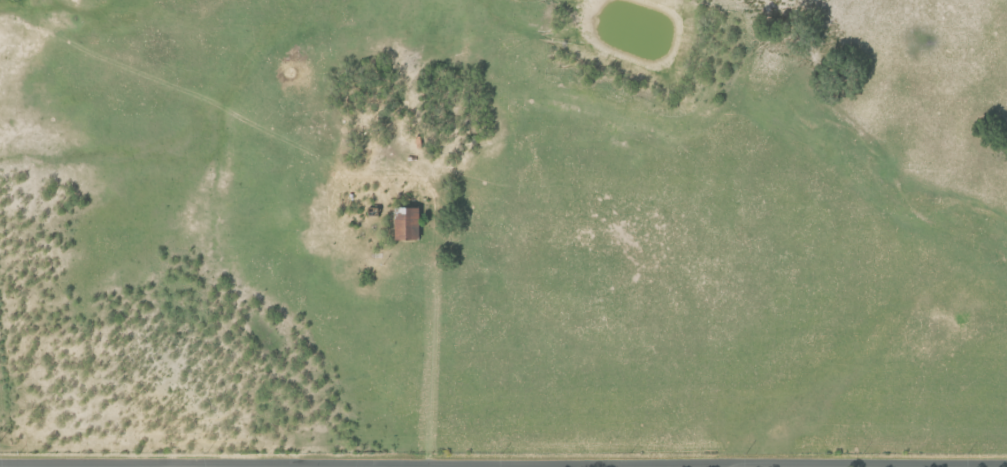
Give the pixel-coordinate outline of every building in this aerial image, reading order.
[(417,208),(393,208),(393,240),(417,239),(417,208)]
